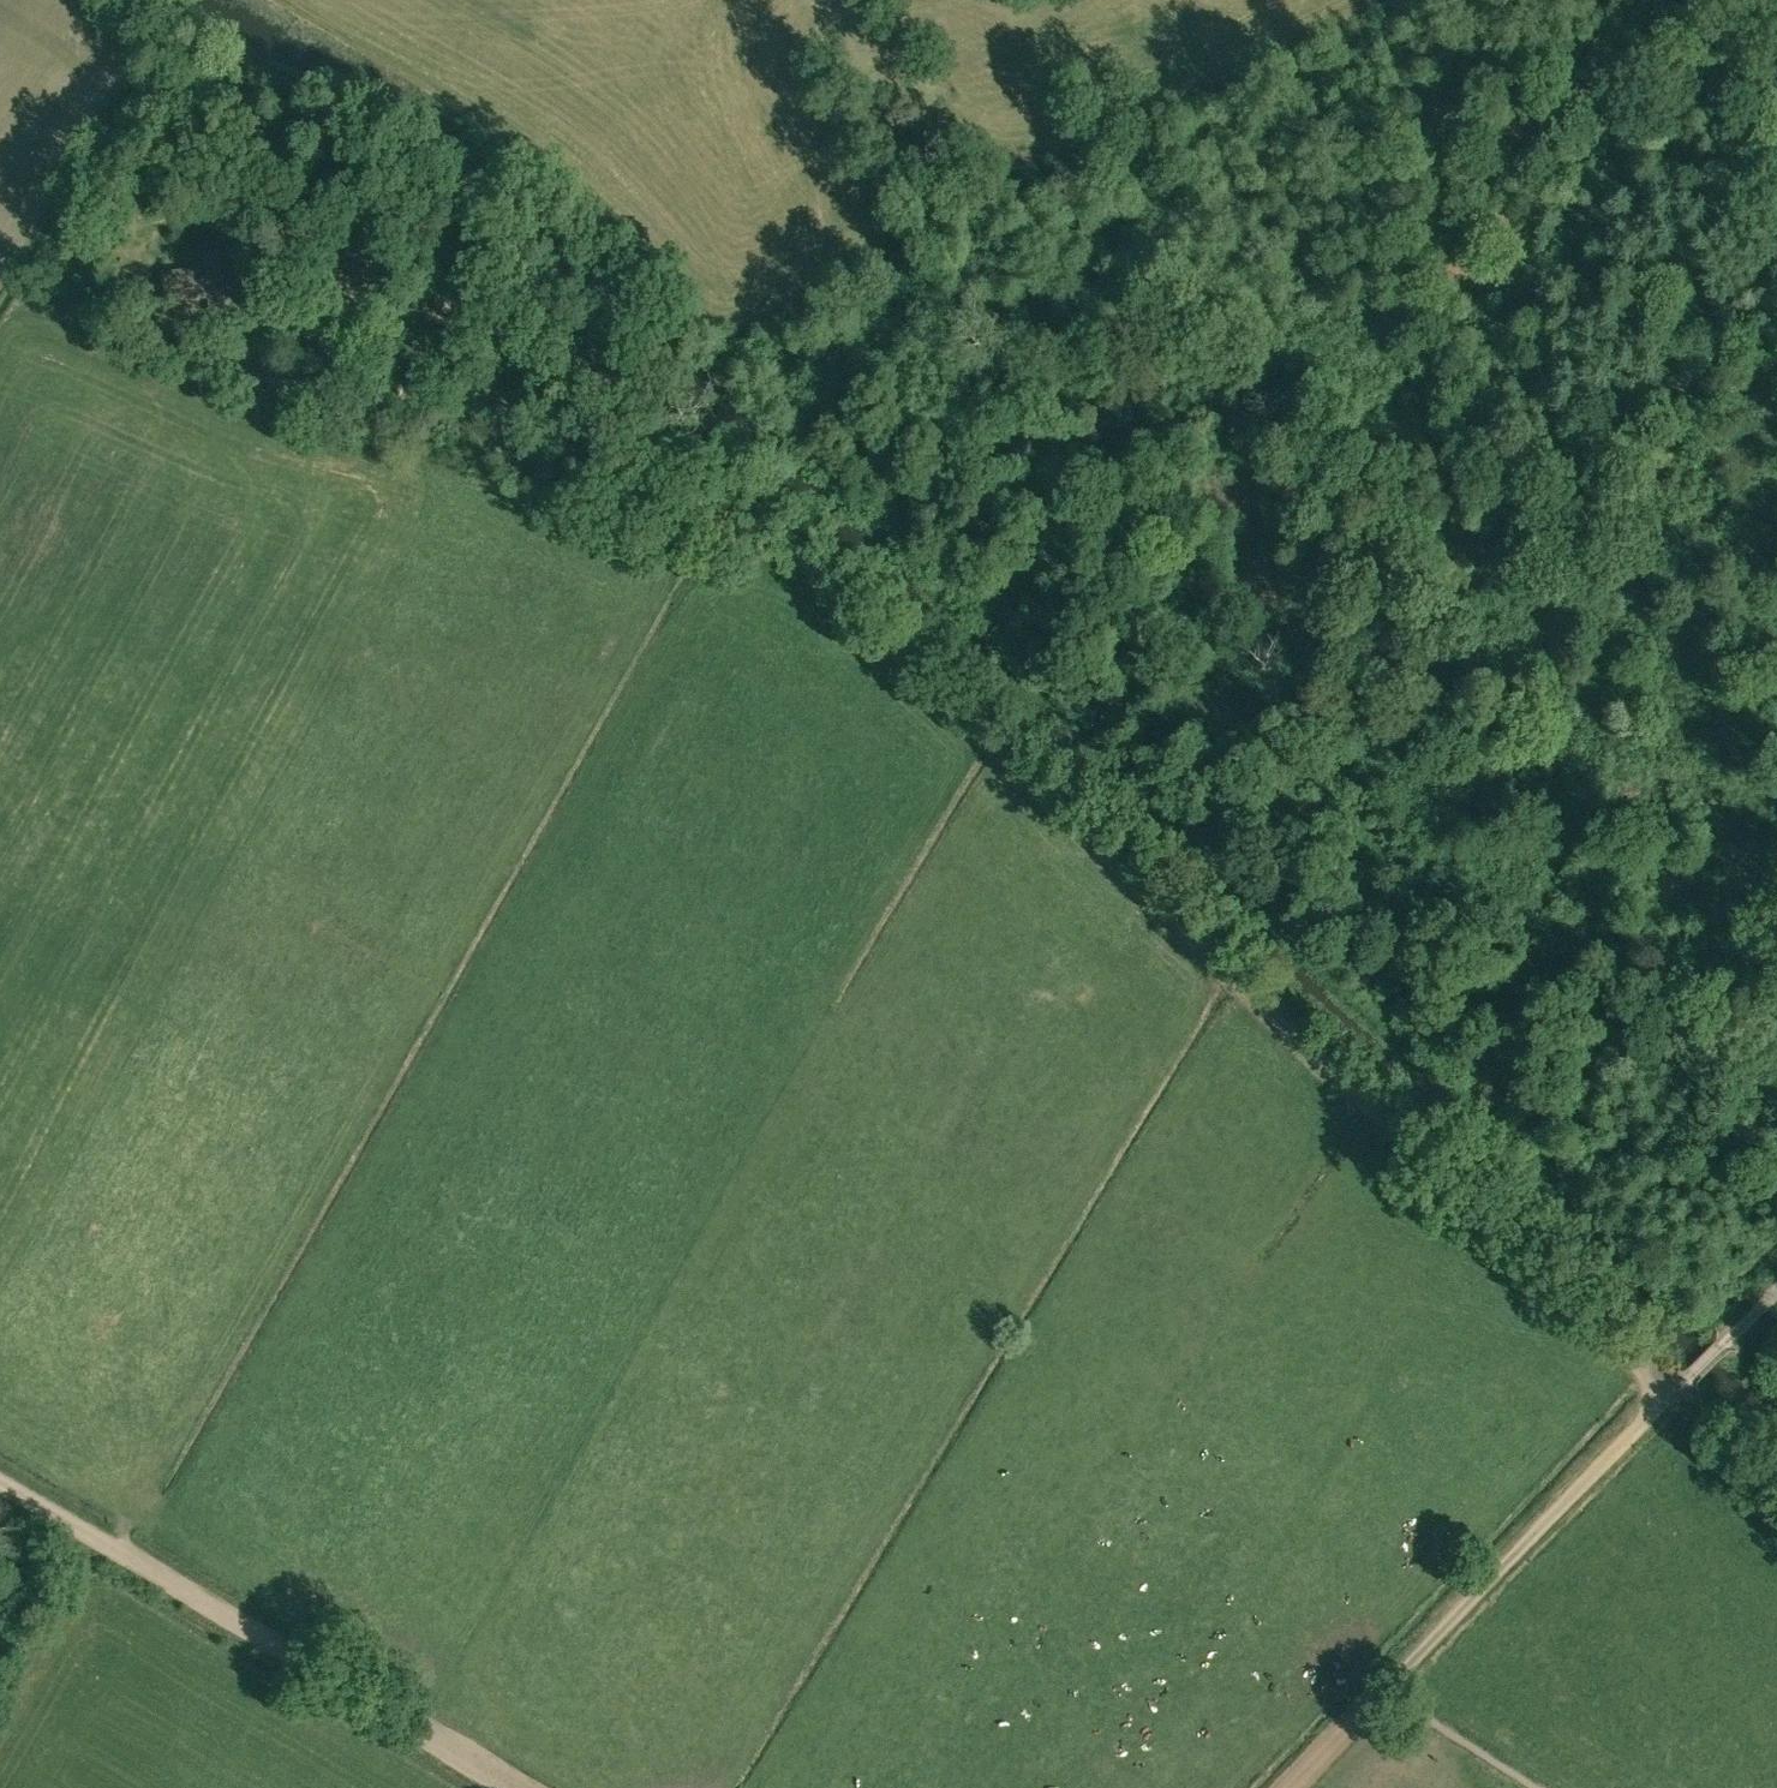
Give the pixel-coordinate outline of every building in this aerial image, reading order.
[(207,255),(214,316),(238,314),(231,252),(207,255)]
